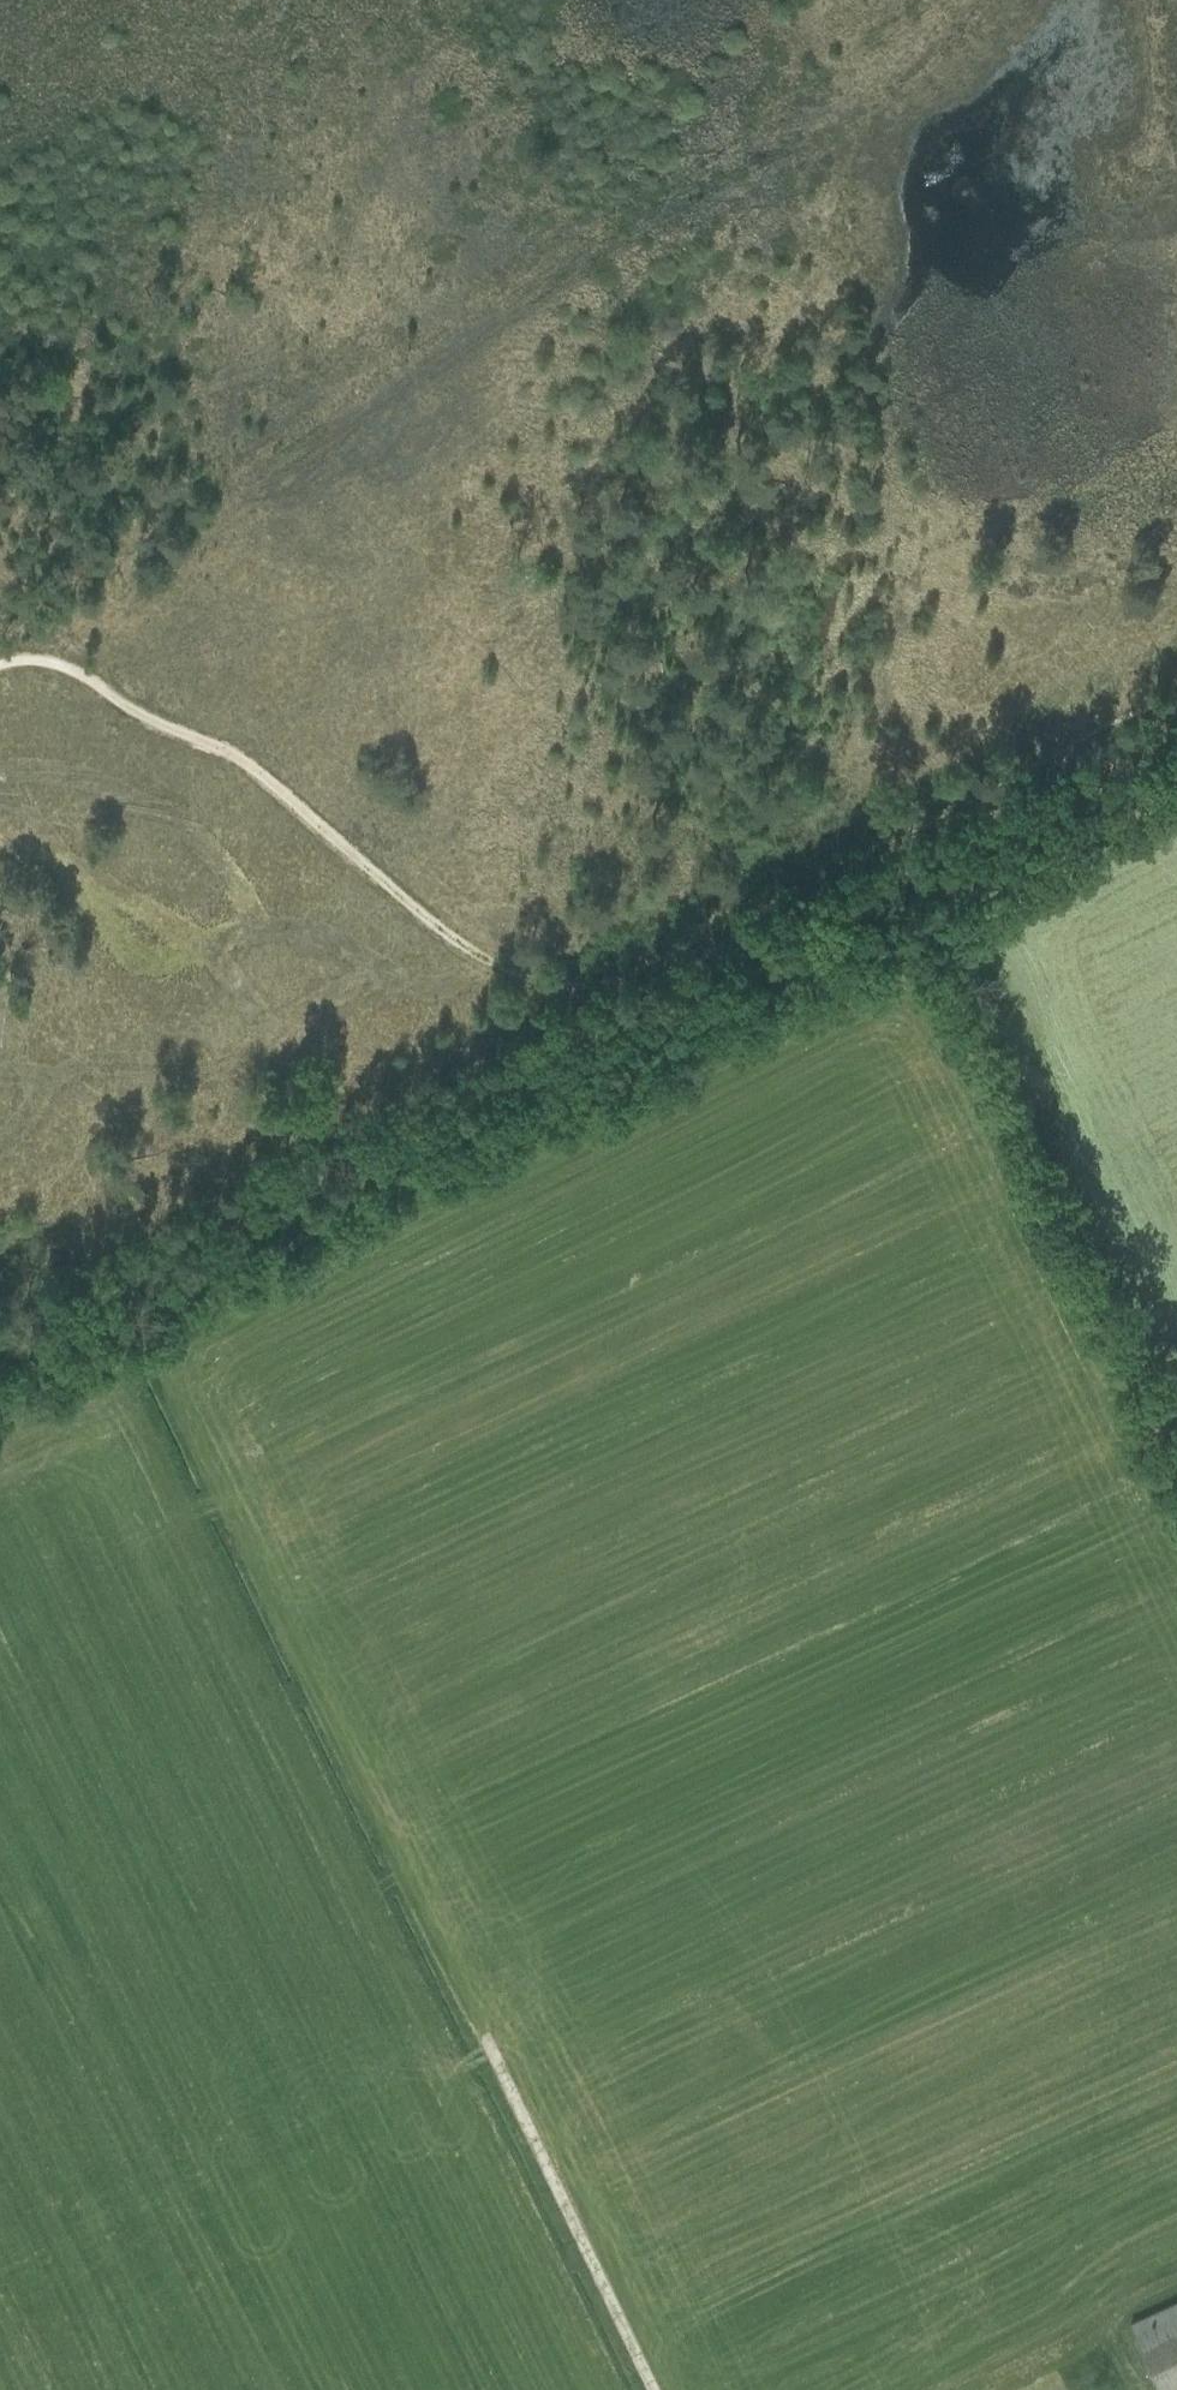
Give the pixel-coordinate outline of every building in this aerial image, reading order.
[(1162,2389),(1176,2389),(1176,2300),(1131,2321),(1162,2389)]
